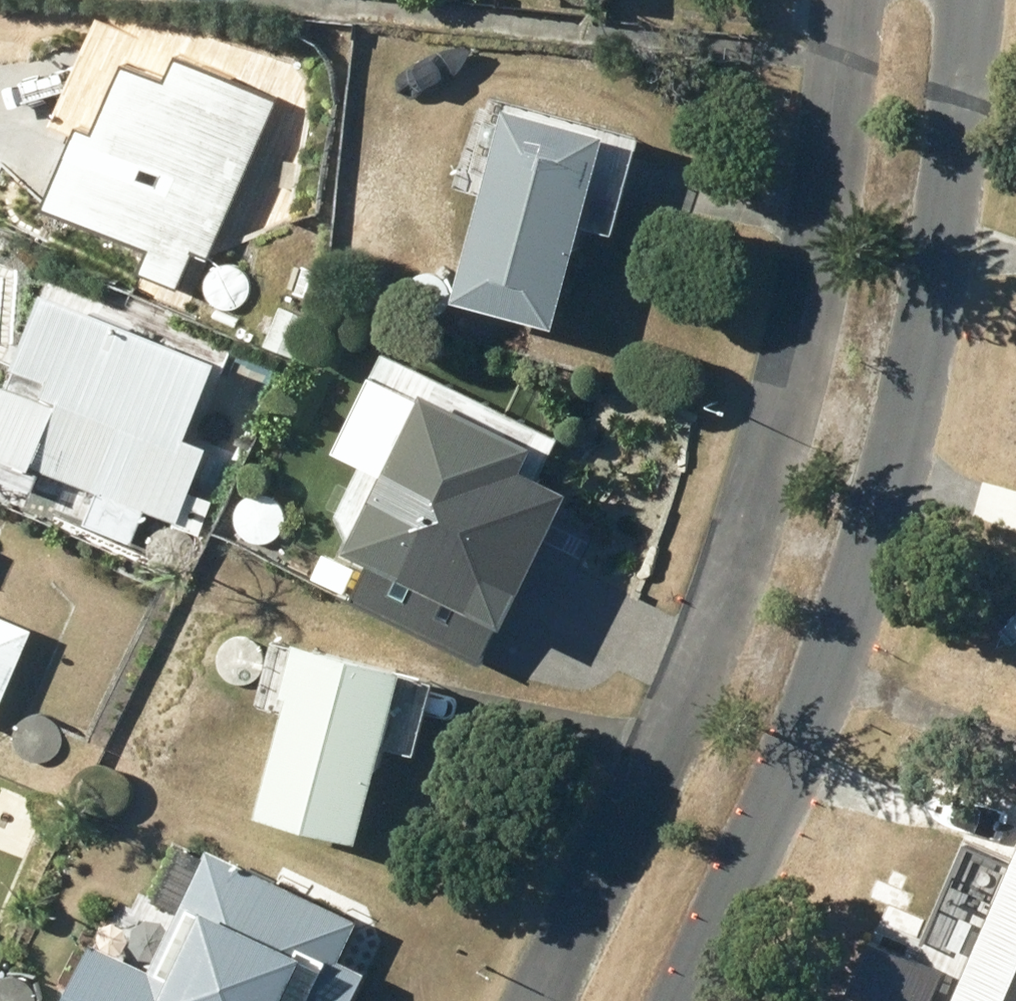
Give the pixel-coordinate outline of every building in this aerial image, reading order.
[(39,197),(143,244),(133,267),(172,284),(188,247),(202,253),(274,93),(173,48),(162,73),(120,54),(89,122),(75,116),(39,197)] [(501,99),(447,292),(549,320),(577,218),(607,227),(632,136),(501,99)] [(29,486),(38,463),(93,485),(80,517),(129,538),(142,505),(174,518),(204,445),(188,439),(220,360),(34,284),(4,357),(0,356),(0,475),(29,486)] [(279,302),(263,340),(290,351),(306,313),(279,302)] [(408,361),(368,442),(385,450),(340,541),(498,620),(562,491),(529,475),(551,432),(408,361)] [(399,592),(386,615),(419,632),(431,609),(399,592)] [(29,627),(0,614),(0,692),(29,627)] [(283,687),(252,807),(351,833),(375,739),(409,747),(427,677),(394,668),(396,663),(288,635),(275,685),(283,687)] [(58,1000),(340,1000),(355,968),(332,956),(351,915),(205,844),(197,860),(173,849),(150,898),(173,909),(147,964),(89,936),(58,1000)] [(944,1000),(1015,1000),(1015,853),(1008,849),(944,1000)]
